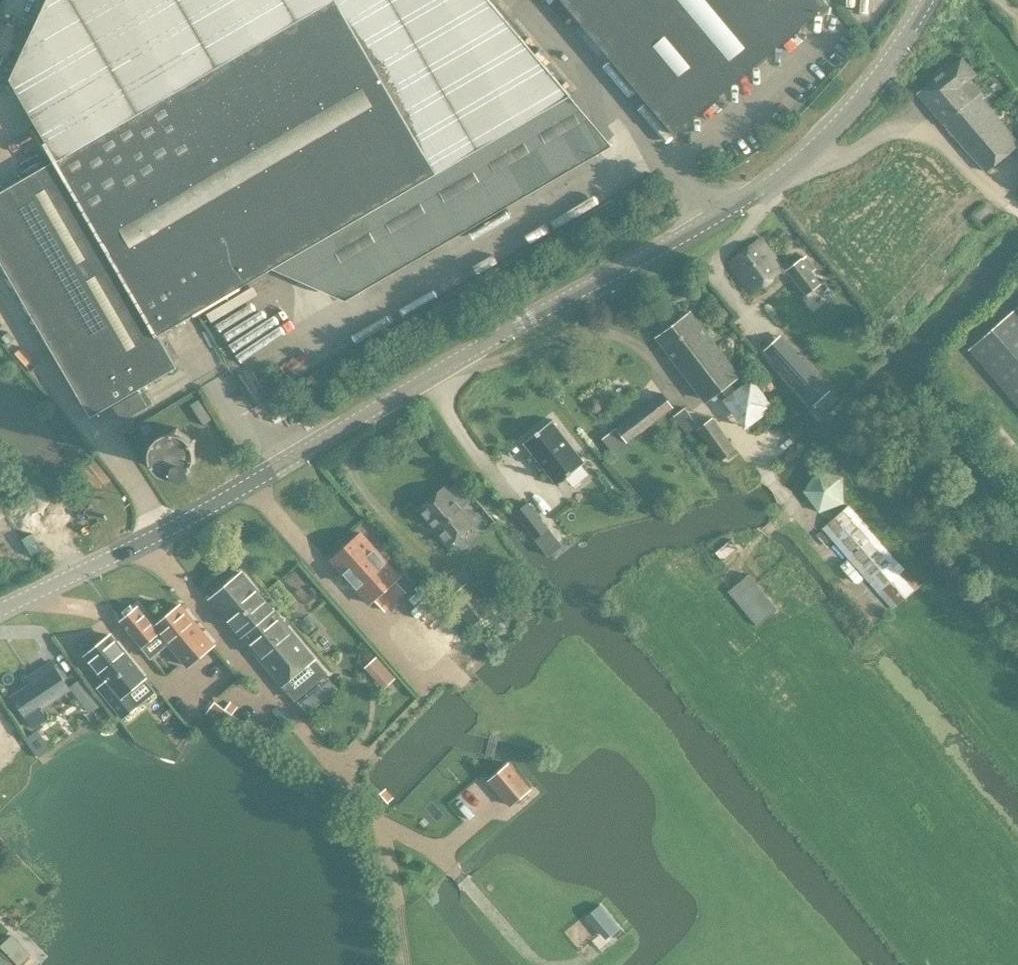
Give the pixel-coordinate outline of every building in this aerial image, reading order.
[(0,193),(0,261),(91,417),(177,366),(159,334),(278,270),(347,300),(613,145),(570,95),(490,0),(50,0),(12,83),(47,143),(44,144),(54,162),(0,193)] [(673,132),(828,4),(825,0),(563,0),(673,132)] [(981,99),(983,98),(970,81),(969,82),(966,81),(975,74),(961,57),(917,93),(986,172),(1017,146),(1017,143),(981,99)] [(751,293),(779,272),(790,274),(806,295),(822,283),(803,257),(793,265),(780,263),(760,237),(728,262),(751,293)] [(790,322),(765,290),(754,298),(770,320),(765,324),(773,335),(790,322)] [(969,350),(1017,406),(1017,314),(1015,310),(969,350)] [(658,337),(702,394),(706,399),(738,375),(690,312),(658,337)] [(797,352),(779,368),(814,405),(831,389),(797,352)] [(774,406),(752,376),(722,399),(744,429),(774,406)] [(139,390),(114,405),(122,419),(147,404),(139,390)] [(662,393),(617,427),(602,438),(617,457),(632,446),(628,441),(673,407),(662,393)] [(720,461),(736,449),(710,415),(698,425),(685,409),(675,416),(688,433),(695,428),(720,461)] [(552,419),(523,442),(556,484),(585,462),(552,419)] [(178,471),(182,468),(194,462),(196,463),(197,461),(196,459),(195,442),(197,441),(196,438),(194,439),(178,429),(178,428),(175,428),(175,430),(160,439),(158,438),(156,441),(158,442),(158,459),(156,460),(157,463),(159,462),(175,471),(175,473),(178,473),(178,471)] [(804,491),(819,512),(844,502),(843,476),(817,469),(804,491)] [(456,484),(449,491),(446,487),(420,509),(440,533),(439,538),(443,543),(448,543),(449,545),(476,523),(463,507),(470,501),(456,484)] [(551,532),(524,504),(515,513),(541,541),(551,532)] [(849,505),(823,527),(822,528),(893,610),(920,587),(849,505)] [(400,576),(362,534),(331,561),(369,603),(374,599),(385,611),(405,593),(394,581),(400,576)] [(739,548),(731,539),(715,552),(724,561),(739,548)] [(242,572),(211,598),(283,684),(296,699),(327,673),(314,657),(242,572)] [(777,610),(748,574),(728,590),(757,626),(777,610)] [(212,641),(181,605),(156,627),(187,663),(212,641)] [(121,619),(142,645),(159,632),(138,606),(121,619)] [(150,681),(112,635),(85,658),(108,686),(102,691),(127,721),(140,711),(129,698),(150,681)] [(40,707),(69,688),(51,662),(35,672),(38,678),(23,688),(28,696),(17,703),(32,725),(46,716),(40,707)] [(90,709),(100,702),(81,678),(71,686),(90,709)] [(38,731),(26,738),(38,755),(49,747),(38,731)] [(493,778),(500,786),(499,793),(510,805),(530,788),(509,763),(493,778)] [(0,945),(0,947),(17,964),(29,954),(10,935),(0,945)] [(11,964),(0,955),(0,964),(10,964),(11,964)]
